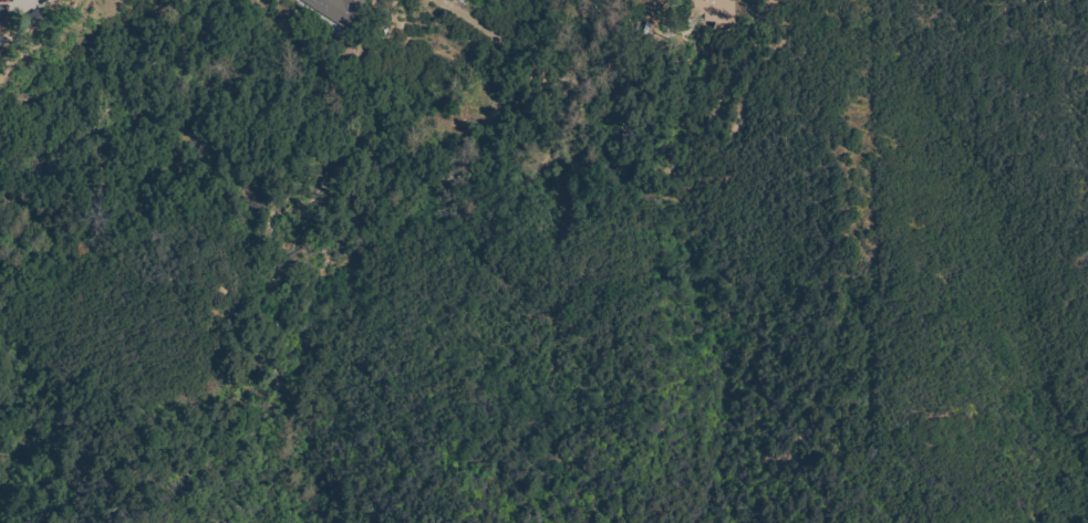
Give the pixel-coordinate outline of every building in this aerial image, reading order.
[(351,32),(301,0),(364,0),(365,1),(356,17),(360,19),(351,32)] [(734,31),(735,0),(700,0),(700,22),(714,22),(714,31),(734,31)] [(43,21),(30,31),(22,20),(37,10),(43,21)]
